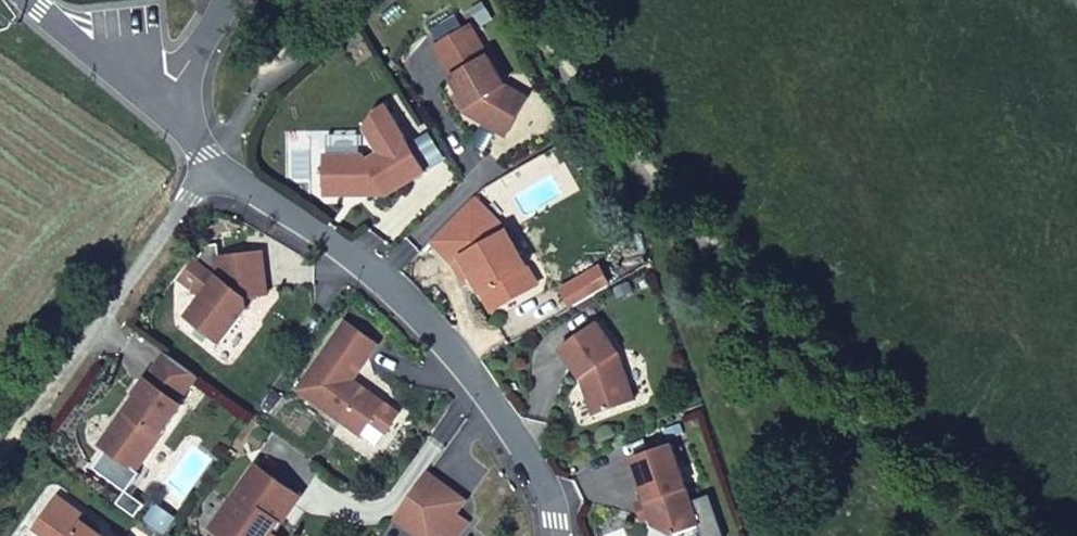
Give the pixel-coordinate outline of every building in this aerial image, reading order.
[(507,85),(471,25),(435,47),(462,92),(470,107),(488,116),(484,122),(508,135),(529,98),(507,85)] [(466,111),(484,122),(488,116),(470,107),(462,92),(456,96),(466,111)] [(330,155),(326,155),(326,196),(355,195),(365,192),(371,187),(375,195),(385,189),(389,195),(428,172),(426,169),(412,146),(387,105),(377,111),(368,124),(365,122),(364,124),(377,134),(382,140),(387,149),(366,161),(366,155),(361,155),(330,155)] [(360,135),(329,135),(330,155),(361,155),(360,135)] [(444,158),(431,135),(412,146),(426,169),(444,158)] [(508,230),(475,196),(431,240),(457,266),(464,259),(473,275),(493,311),(525,292),(515,275),(529,266),(508,230)] [(204,296),(188,316),(223,343),(249,308),(247,297),(269,295),(267,281),(261,282),(257,252),(220,256),(218,244),(208,245),(182,279),(204,296)] [(263,251),(257,252),(261,282),(267,281),(263,251)] [(464,259),(457,266),(465,280),(473,275),(464,259)] [(539,284),(529,266),(515,275),(525,292),(539,284)] [(576,305),(610,285),(601,268),(566,288),(576,305)] [(372,421),(387,432),(401,413),(365,387),(359,389),(352,384),(380,344),(347,321),(298,389),(362,435),(372,421)] [(619,353),(598,322),(561,348),(582,379),(587,376),(590,386),(587,393),(595,415),(636,400),(619,353)] [(199,376),(167,353),(148,379),(156,386),(147,399),(143,396),(131,412),(127,409),(112,429),(124,437),(112,453),(138,471),(185,404),(181,401),(199,376)] [(124,437),(112,429),(101,445),(112,453),(124,437)] [(701,526),(672,444),(633,458),(657,527),(674,535),(701,526)] [(257,465),(212,528),(223,535),(274,535),(280,522),(282,524),(302,497),(257,465)] [(428,472),(394,519),(418,535),(442,535),(443,535),(444,535),(460,535),(471,521),(459,513),(468,500),(428,472)] [(104,535),(102,528),(59,497),(36,529),(46,535),(105,535),(104,535)]
